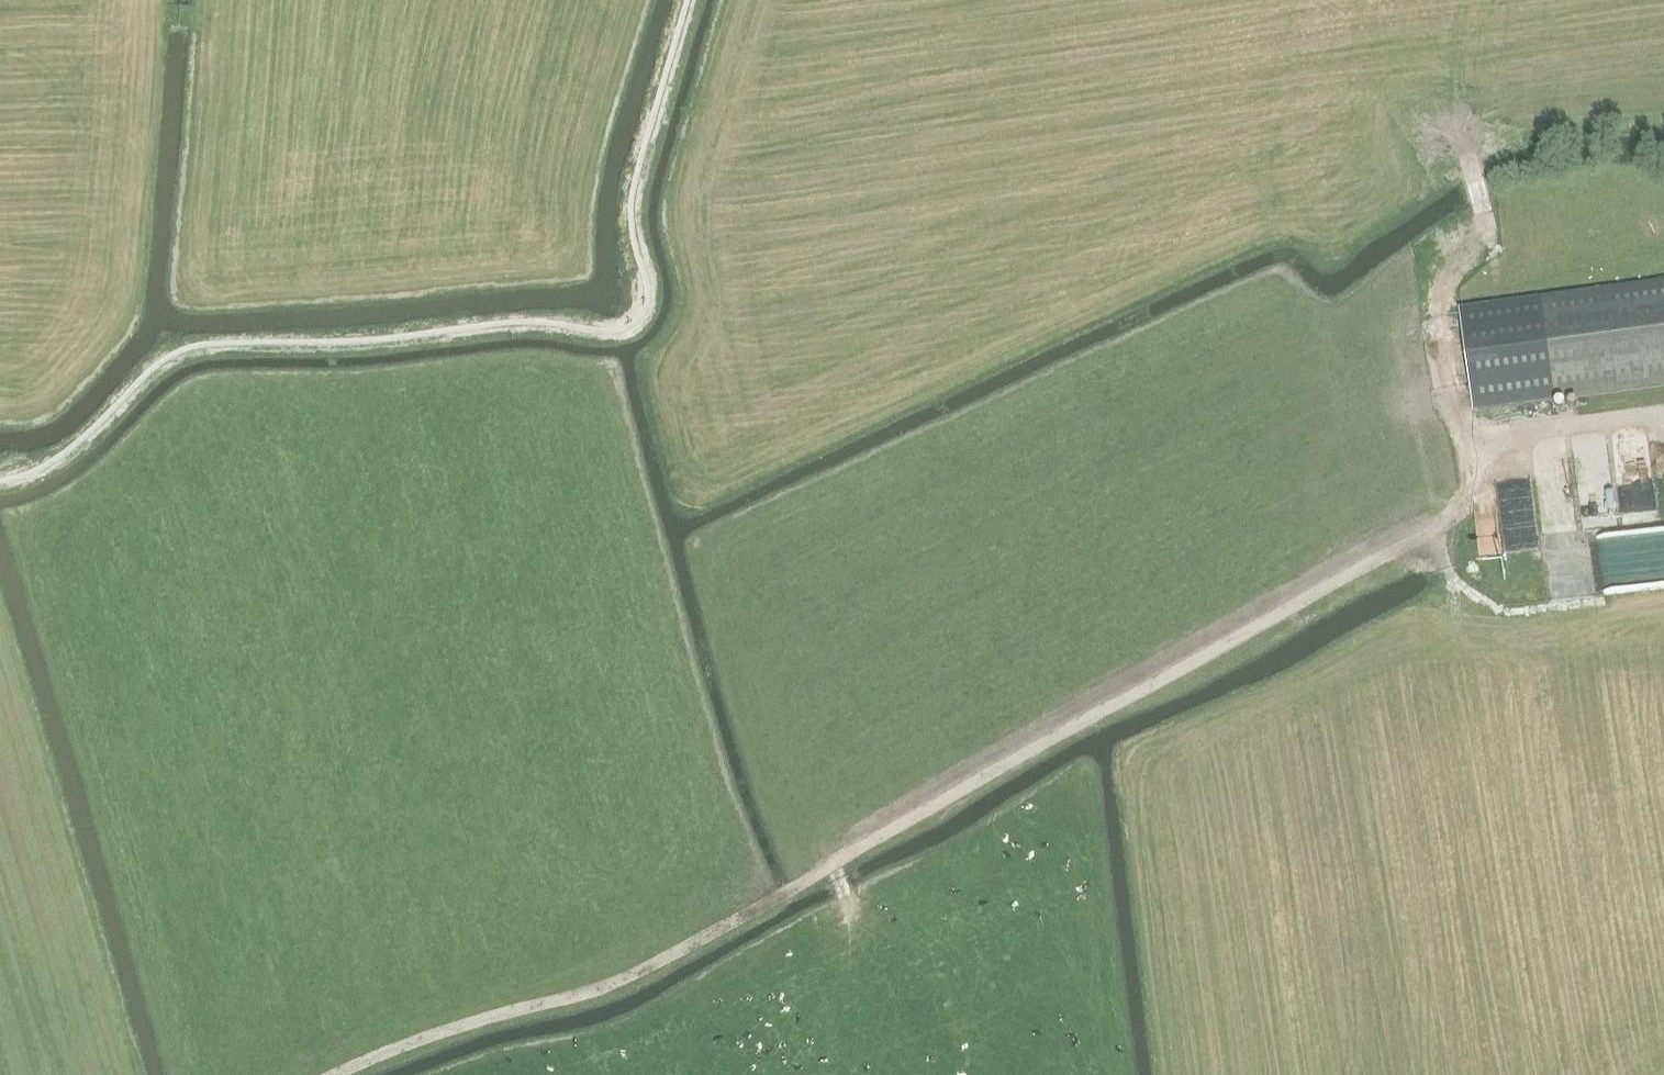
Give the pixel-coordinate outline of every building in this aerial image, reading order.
[(1474,411),(1548,402),(1663,386),(1663,279),(1460,307),(1474,411)] [(1481,538),(1482,551),(1501,549),(1500,537),(1481,538)]
